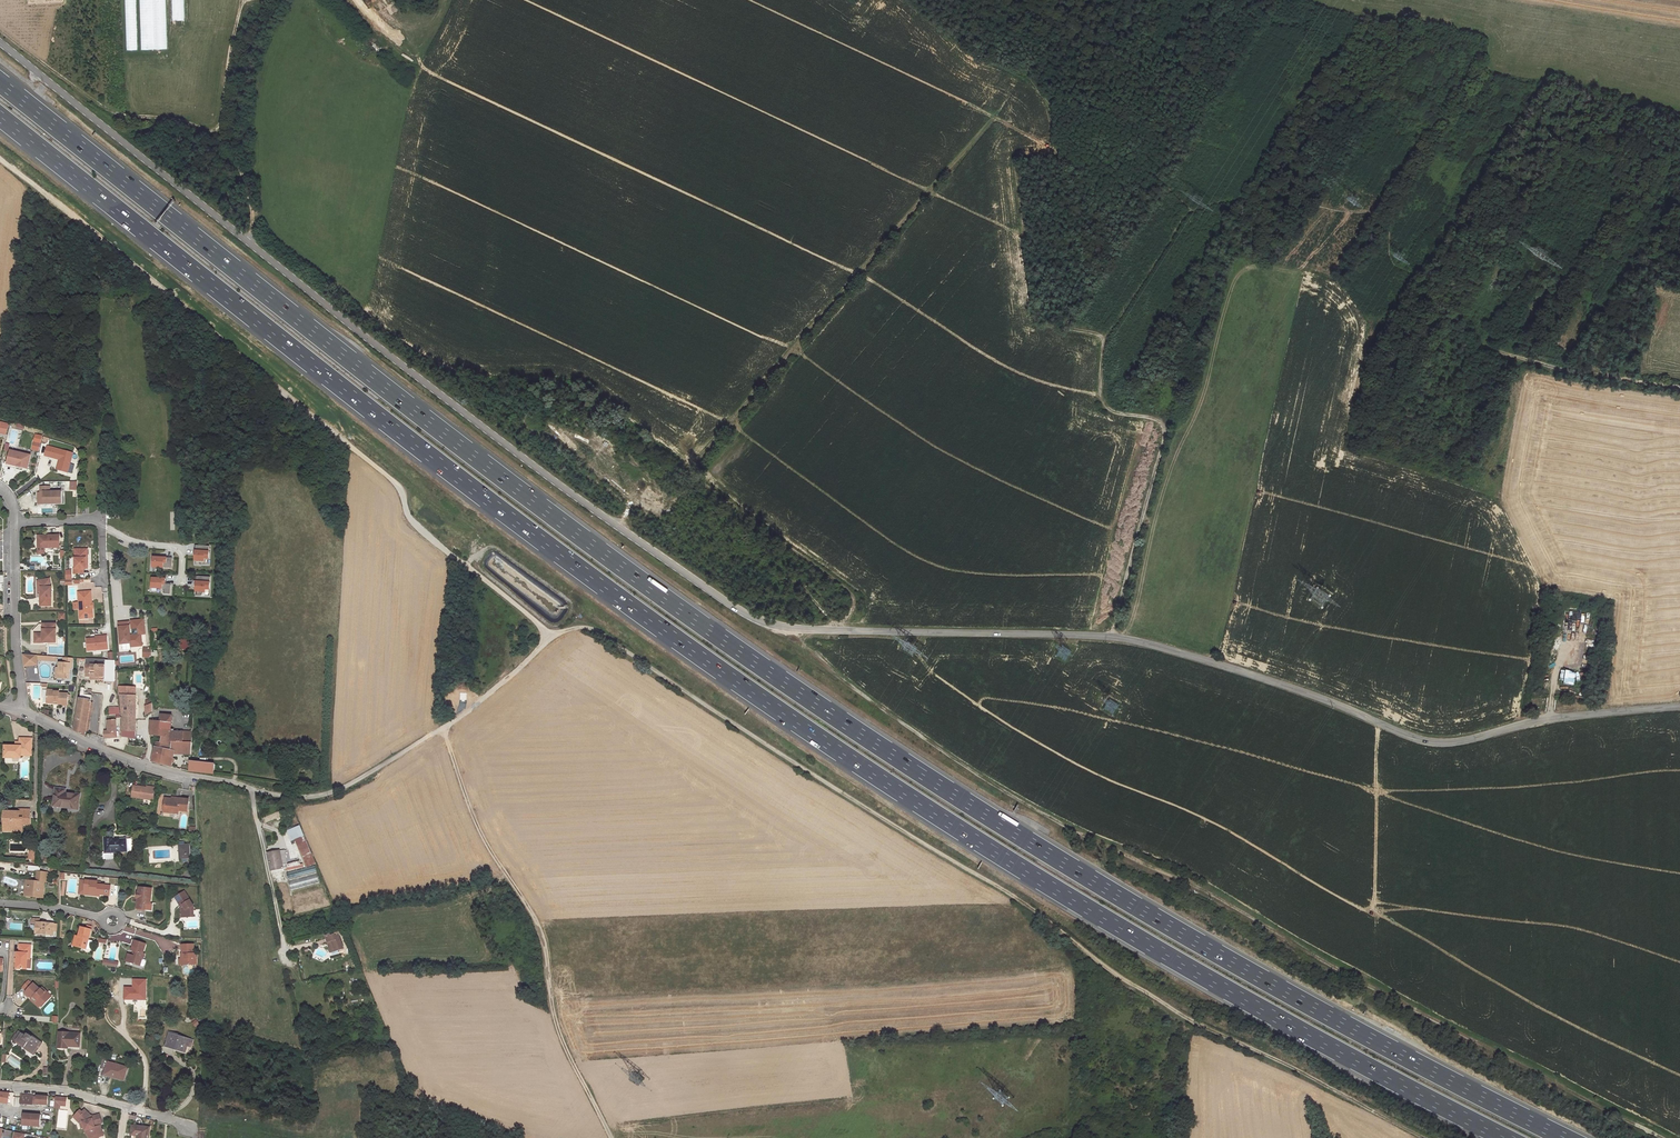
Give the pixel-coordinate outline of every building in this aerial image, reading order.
[(172,3),(173,21),(184,20),(183,0),(179,0),(179,3),(172,3)] [(8,423),(0,421),(0,434),(6,435),(8,423)] [(38,451),(41,435),(34,433),(31,450),(38,451)] [(74,455),(54,449),(49,448),(46,457),(61,461),(63,462),(61,472),(69,474),(74,455)] [(32,457),(12,452),(9,463),(18,465),(18,467),(29,470),(32,457)] [(51,488),(42,488),(42,493),(45,493),(45,505),(63,505),(63,493),(51,493),(51,488)] [(48,537),(39,537),(39,546),(44,546),(44,549),(60,549),(60,537),(50,537),(50,538),(48,538),(48,537)] [(88,559),(88,550),(79,550),(79,559),(75,559),(75,569),(74,569),(74,575),(84,575),(84,570),(86,570),(86,559),(88,559)] [(196,551),(195,561),(204,562),(205,559),(209,559),(209,552),(196,551)] [(153,567),(164,568),(164,564),(167,564),(168,558),(153,558),(153,567)] [(40,598),(40,606),(51,606),(51,598),(52,598),(52,588),(51,588),(51,584),(50,579),(41,581),(43,588),(39,588),(39,593),(40,593),(42,593),(42,598),(40,598)] [(152,579),(152,588),(163,589),(164,584),(165,585),(166,579),(152,579)] [(196,582),(196,592),(205,593),(205,590),(209,590),(210,583),(196,582)] [(91,592),(78,593),(80,620),(93,619),(93,609),(91,608),(91,606),(92,605),(91,592)] [(1572,619),(1573,610),(1566,609),(1565,618),(1572,619)] [(33,631),(33,642),(35,642),(35,634),(43,634),(43,624),(40,624),(33,631)] [(35,634),(35,642),(56,643),(56,625),(43,624),(43,634),(35,634)] [(131,636),(131,627),(120,628),(121,640),(123,640),(124,645),(133,644),(134,643),(138,645),(142,639),(136,635),(133,635),(133,636),(131,636)] [(103,639),(87,640),(88,651),(108,650),(108,637),(103,637),(103,639)] [(151,658),(151,647),(142,647),(142,657),(151,658)] [(23,653),(24,666),(38,664),(37,654),(23,653)] [(70,679),(71,669),(73,669),(74,657),(65,657),(64,663),(60,663),(60,668),(59,678),(70,679)] [(92,677),(106,678),(105,681),(105,682),(114,682),(114,689),(117,689),(117,673),(116,661),(87,658),(86,673),(92,673),(92,677)] [(1560,670),(1560,680),(1563,681),(1563,683),(1575,683),(1576,671),(1560,670)] [(82,687),(75,731),(85,737),(86,733),(91,704),(92,695),(85,694),(85,688),(82,687)] [(136,688),(120,688),(121,695),(136,696),(136,688)] [(59,693),(54,692),(54,690),(47,690),(46,697),(48,698),(48,703),(53,704),(53,702),(58,702),(58,705),(67,706),(68,694),(59,694),(59,693)] [(124,722),(123,730),(135,731),(136,696),(121,695),(123,716),(124,716),(124,722)] [(89,733),(94,704),(91,704),(86,733),(89,733)] [(120,717),(119,706),(108,707),(109,715),(115,714),(115,717),(120,717)] [(170,729),(171,716),(161,715),(160,721),(160,728),(170,729)] [(150,734),(162,737),(161,742),(164,743),(170,744),(172,729),(170,729),(160,728),(160,721),(150,720),(150,728),(150,734)] [(123,730),(123,737),(135,739),(135,731),(123,730)] [(192,732),(173,731),(172,742),(173,742),(192,742),(192,732)] [(126,740),(116,737),(115,744),(125,746),(126,740)] [(29,756),(29,739),(20,739),(20,743),(20,747),(16,747),(6,747),(6,758),(22,758),(22,756),(29,756)] [(191,754),(192,742),(173,742),(172,744),(170,744),(164,743),(161,742),(156,742),(155,747),(175,751),(174,754),(191,754)] [(155,747),(152,761),(171,767),(174,754),(175,751),(155,747)] [(190,761),(189,771),(193,772),(214,774),(215,764),(190,761)] [(132,798),(154,801),(155,789),(134,786),(132,798)] [(68,794),(59,792),(56,809),(80,813),(82,799),(68,796),(68,794)] [(172,809),(180,811),(189,812),(190,800),(181,799),(181,801),(173,800),(173,799),(166,798),(164,812),(171,813),(172,809)] [(31,810),(20,810),(20,815),(16,814),(16,812),(5,812),(5,827),(15,828),(15,831),(23,831),(24,825),(24,819),(30,819),(31,810)] [(302,835),(299,836),(301,840),(297,841),(300,847),(303,846),(310,863),(314,862),(302,835)] [(114,843),(106,846),(112,859),(131,851),(127,840),(115,845),(114,843)] [(195,844),(185,844),(185,854),(195,854),(195,844)] [(280,851),(268,853),(272,870),(284,868),(280,851)] [(298,856),(290,858),(292,866),(301,865),(298,856)] [(315,868),(287,876),(291,890),(319,882),(315,868)] [(27,886),(25,896),(43,898),(45,883),(47,883),(48,873),(38,872),(37,882),(31,881),(30,887),(27,886)] [(111,886),(98,885),(98,881),(92,881),(91,885),(85,884),(84,894),(90,895),(90,893),(100,894),(104,895),(104,894),(110,894),(109,895),(116,896),(117,886),(111,885),(111,886)] [(321,885),(292,893),(294,901),(323,892),(321,885)] [(141,893),(141,898),(139,898),(137,909),(146,910),(147,904),(151,905),(153,889),(140,887),(139,893),(141,893)] [(195,904),(183,892),(176,899),(183,906),(185,904),(186,906),(188,913),(191,915),(197,913),(195,904)] [(37,935),(53,936),(54,923),(40,922),(38,922),(38,924),(35,924),(35,932),(37,932),(37,935)] [(77,936),(75,946),(86,948),(90,929),(90,926),(86,925),(85,928),(80,926),(77,936)] [(320,935),(315,936),(317,943),(321,942),(324,952),(332,950),(328,936),(325,937),(324,936),(321,937),(320,935)] [(137,952),(135,956),(133,956),(132,955),(130,960),(134,962),(134,964),(141,966),(143,967),(145,966),(146,961),(145,959),(144,959),(145,954),(143,953),(146,944),(135,941),(134,946),(132,950),(135,951),(137,952)] [(185,954),(185,958),(184,958),(184,965),(195,965),(196,965),(195,954),(194,954),(194,944),(183,945),(183,950),(183,954),(185,954)] [(18,953),(17,960),(17,963),(17,969),(27,970),(28,960),(28,955),(31,955),(31,946),(20,945),(20,954),(18,953)] [(130,960),(132,955),(128,954),(126,961),(134,964),(134,962),(130,960)] [(184,975),(195,975),(195,969),(190,969),(190,967),(184,967),(184,975)] [(133,979),(132,988),(124,987),(124,999),(145,1000),(146,988),(146,980),(133,979)] [(34,998),(38,1001),(36,1003),(41,1007),(41,1006),(45,1001),(47,1003),(51,998),(45,993),(46,992),(42,988),(40,990),(34,985),(33,986),(29,982),(23,988),(27,992),(26,993),(30,997),(33,1000),(34,998)] [(31,1001),(35,1004),(39,1008),(41,1007),(36,1003),(38,1001),(34,998),(33,1000),(31,1001)] [(81,1033),(60,1032),(60,1047),(66,1047),(66,1046),(81,1047),(81,1033)] [(186,1050),(190,1037),(170,1032),(167,1044),(175,1046),(174,1047),(186,1050)] [(27,1036),(22,1033),(17,1041),(26,1047),(25,1048),(33,1053),(39,1044),(35,1042),(37,1039),(32,1036),(32,1037),(28,1035),(27,1036)] [(43,1043),(37,1039),(35,1042),(39,1044),(33,1053),(35,1054),(43,1043)] [(127,1069),(108,1064),(105,1075),(113,1077),(112,1078),(124,1081),(127,1069)] [(8,1105),(10,1093),(0,1092),(0,1103),(8,1105)] [(22,1102),(33,1103),(34,1095),(23,1094),(22,1102)] [(37,1095),(36,1104),(47,1105),(48,1096),(37,1095)] [(66,1106),(66,1097),(54,1096),(54,1108),(59,1108),(59,1106),(66,1106)] [(56,1127),(66,1128),(68,1110),(58,1109),(56,1127)] [(86,1135),(87,1135),(88,1137),(98,1137),(104,1136),(100,1126),(95,1128),(94,1126),(101,1124),(99,1116),(92,1118),(91,1117),(88,1118),(86,1117),(88,1115),(84,1110),(81,1114),(79,1112),(74,1117),(79,1121),(80,1125),(81,1129),(84,1128),(86,1135)] [(32,1114),(23,1113),(22,1125),(31,1125),(32,1114)] [(32,1114),(31,1125),(40,1126),(41,1115),(32,1114)] [(132,1126),(131,1134),(137,1135),(137,1137),(148,1137),(149,1128),(132,1126)]
